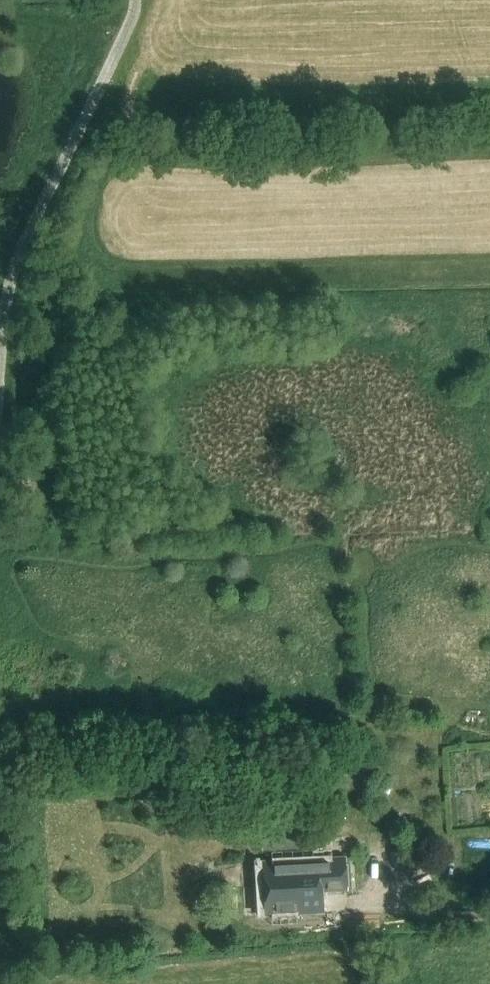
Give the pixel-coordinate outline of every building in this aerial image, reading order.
[(261,815),(262,851),(302,849),(301,813),(261,815)] [(320,836),(308,837),(308,849),(320,849),(320,836)] [(474,841),(476,852),(489,851),(489,839),(474,841)] [(243,880),(268,879),(270,919),(323,916),(321,888),(345,887),(343,857),(324,858),(324,860),(267,864),(242,865),(243,880)]
